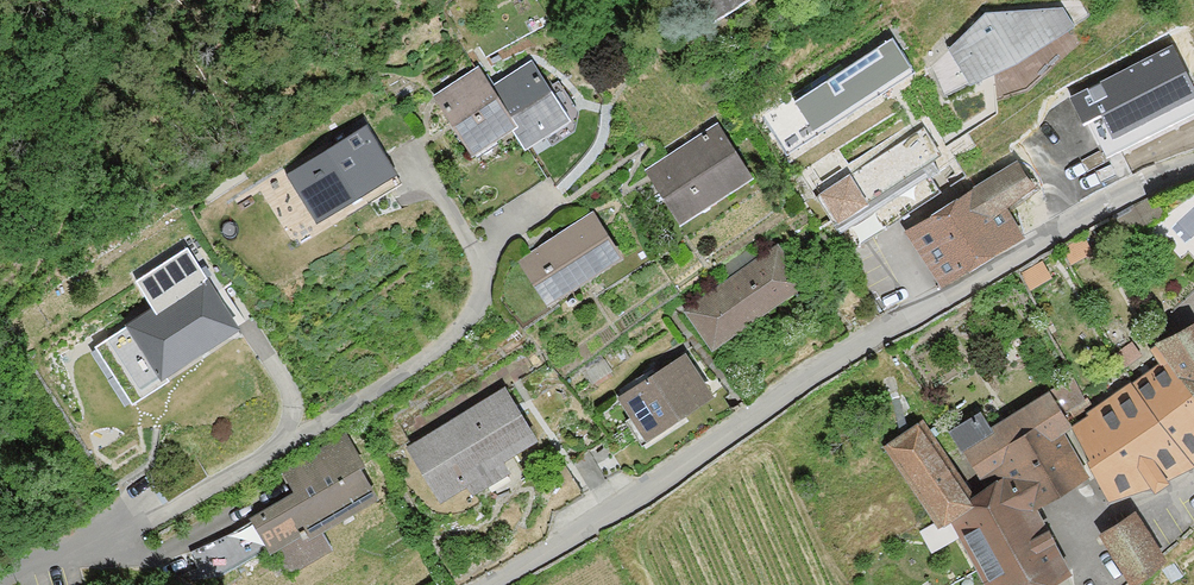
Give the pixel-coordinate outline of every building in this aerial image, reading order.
[(707,13),(728,0),(698,0),(707,13)] [(947,50),(973,81),(1073,24),(1063,5),(984,10),(947,50)] [(841,64),(761,117),(786,155),(915,71),(893,37),(844,68),(841,64)] [(1068,97),(1082,126),(1091,122),(1107,156),(1193,113),(1193,88),(1173,46),(1068,97)] [(489,86),(512,122),(527,145),(572,117),(534,58),(489,86)] [(480,68),(436,94),(468,148),(512,122),(489,86),(480,68)] [(951,152),(931,121),(815,196),(851,251),(941,192),(930,175),(939,169),(935,163),(951,152)] [(718,124),(649,171),(684,223),(753,176),(718,124)] [(366,126),(286,175),(318,227),(398,178),(366,126)] [(1016,163),(909,230),(924,254),(921,256),(930,270),(936,267),(946,282),(1021,236),(1002,206),(1032,183),(1016,163)] [(593,213),(521,264),(549,303),(621,252),(593,213)] [(776,240),(686,309),(715,347),(806,278),(776,240)] [(203,268),(119,321),(161,387),(245,333),(203,268)] [(1073,429),(1110,497),(1151,486),(1192,464),(1193,463),(1193,325),(1161,342),(1151,352),(1163,368),(1089,412),(1092,417),(1073,429)] [(687,350),(615,396),(648,446),(719,400),(687,350)] [(952,517),(991,584),(1044,584),(1068,572),(1034,507),(1087,475),(1061,430),(1069,425),(1061,414),(1085,398),(1074,378),(992,430),(981,412),(952,431),(988,489),(974,498),(952,517)] [(500,383),(407,447),(448,507),(542,444),(500,383)] [(974,498),(922,422),(885,447),(939,525),(952,517),(974,498)] [(296,490),(251,517),(287,576),(333,548),(321,528),(378,494),(344,438),(285,473),(296,490)] [(1160,559),(1133,517),(1106,533),(1135,579),(1160,559)]
